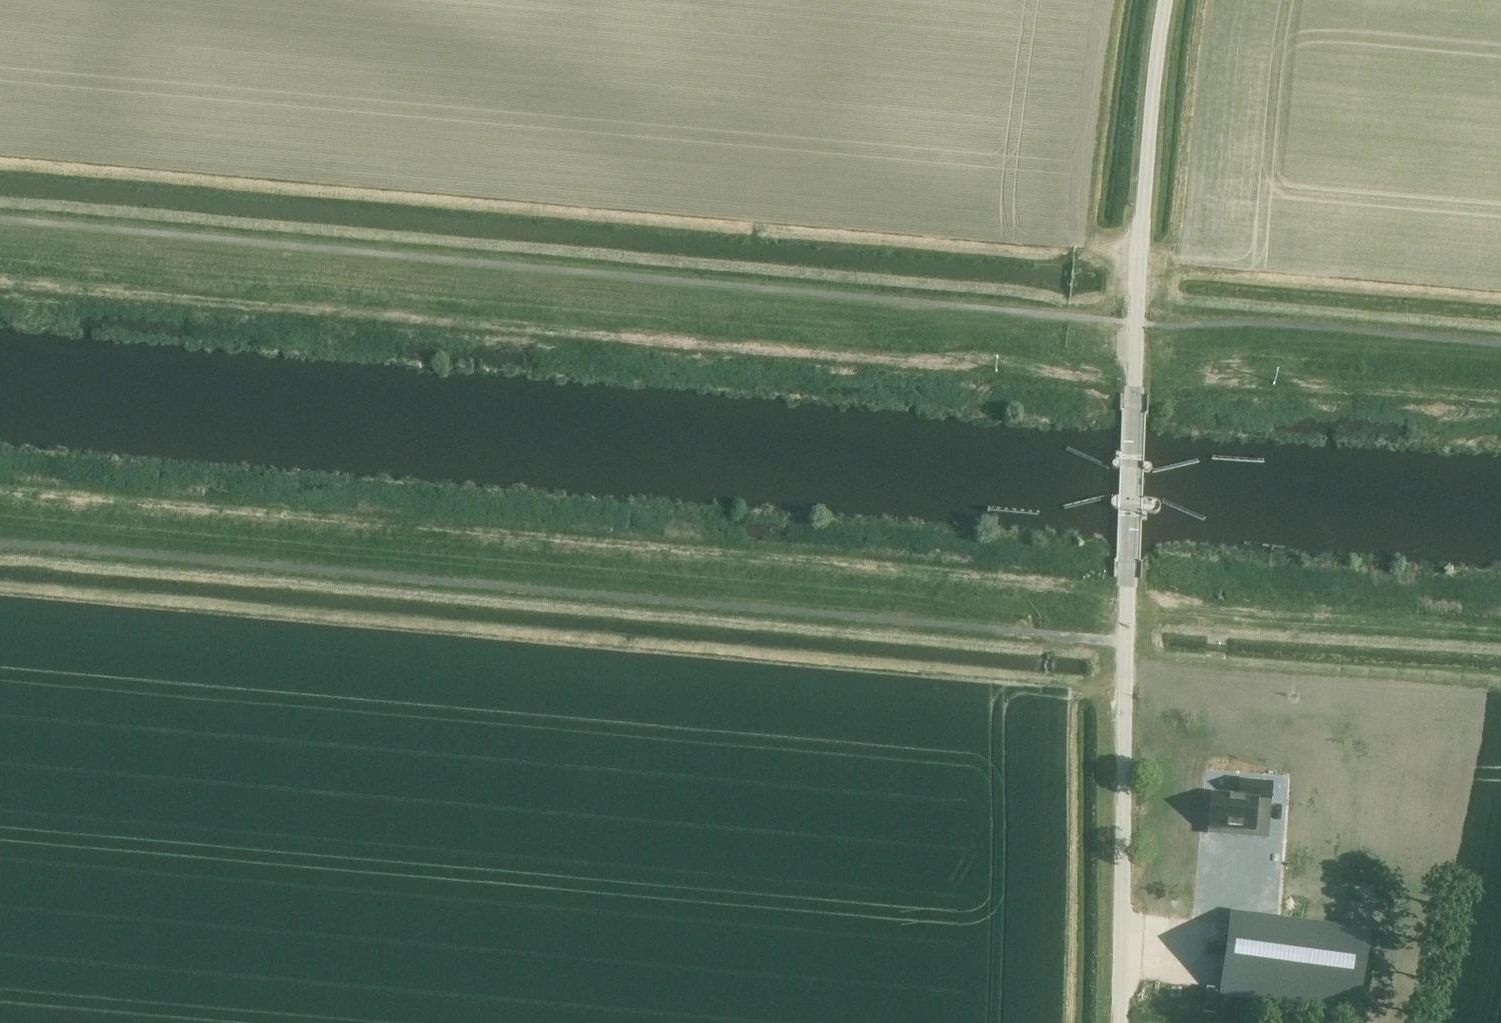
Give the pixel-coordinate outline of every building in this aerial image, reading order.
[(1211,819),(1210,827),(1257,831),(1259,807),(1270,808),(1272,784),(1241,781),(1239,797),(1213,795),(1211,819)] [(1362,901),(1374,903),(1377,886),(1355,882),(1353,894),(1363,896),(1362,901)] [(1220,995),(1359,1014),(1370,930),(1232,912),(1220,995)] [(1209,943),(1208,956),(1224,956),(1225,944),(1209,943)]
